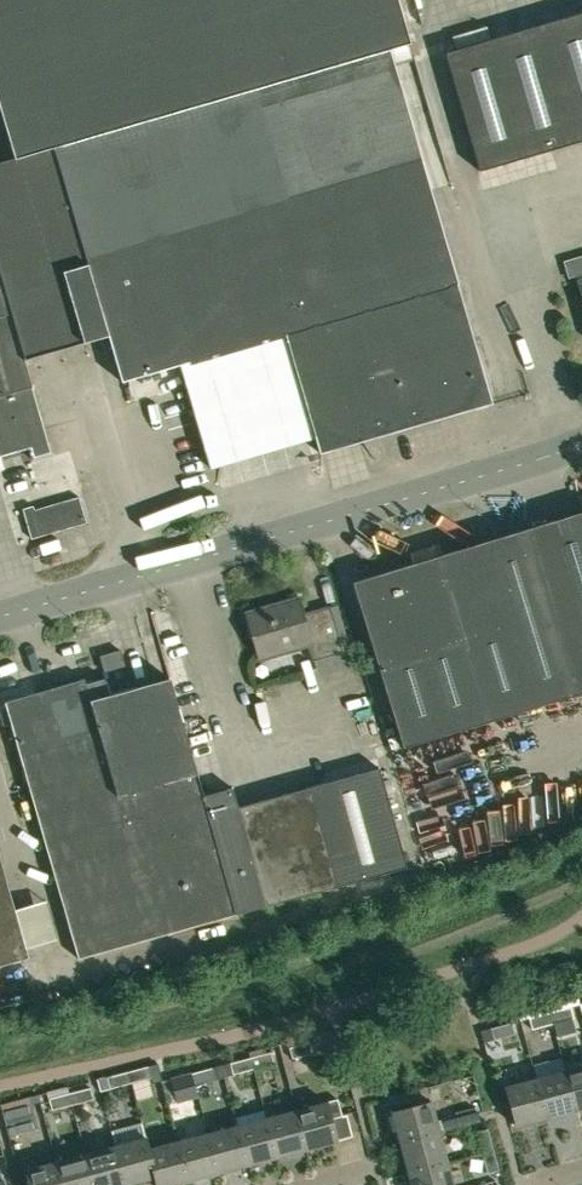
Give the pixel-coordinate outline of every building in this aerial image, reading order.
[(28,448),(31,459),(51,453),(48,443),(24,361),(109,336),(122,382),(189,362),(190,365),(286,337),(309,413),(351,401),(362,440),(493,401),(458,282),(459,282),(391,47),(411,41),(399,0),(0,0),(0,107),(15,159),(0,163),(0,457),(28,448)] [(468,12),(465,0),(454,0),(445,2),(449,16),(468,12)] [(480,171),(581,141),(581,12),(445,53),(480,171)] [(563,261),(568,278),(577,276),(578,279),(581,294),(581,255),(563,261)] [(33,538),(87,523),(79,497),(35,510),(34,506),(24,509),(33,538)] [(403,748),(581,692),(581,512),(352,583),(403,748)] [(303,616),(298,598),(246,613),(260,660),(310,645),(314,661),(343,653),(331,608),(303,616)] [(125,666),(120,650),(99,656),(104,672),(125,666)] [(84,679),(4,702),(77,959),(238,914),(265,906),(337,886),(408,866),(380,767),(309,787),(237,808),(232,788),(204,796),(169,679),(109,696),(104,680),(85,685),(84,679)] [(29,958),(0,858),(0,966),(29,958)] [(17,902),(28,941),(58,932),(47,894),(17,902)] [(571,1006),(550,1011),(553,1024),(574,1018),(571,1006)] [(553,1024),(550,1011),(529,1017),(533,1029),(553,1024)] [(494,1039),(515,1034),(512,1023),(491,1028),(494,1039)] [(289,1046),(292,1058),(313,1053),(310,1041),(289,1046)] [(271,1052),(250,1057),(253,1069),(274,1063),(271,1052)] [(232,1074),(253,1069),(250,1057),(229,1063),(232,1074)] [(151,1077),(148,1065),(127,1071),(130,1083),(151,1077)] [(566,1070),(576,1110),(581,1109),(581,1066),(566,1070)] [(215,1079),(212,1067),(191,1073),(194,1084),(215,1079)] [(576,1110),(566,1070),(536,1078),(547,1118),(576,1110)] [(106,1077),(110,1089),(130,1083),(127,1071),(106,1077)] [(191,1073),(171,1078),(174,1090),(194,1084),(191,1073)] [(547,1118),(536,1078),(505,1087),(516,1127),(547,1118)] [(73,1104),(94,1099),(91,1087),(70,1092),(73,1104)] [(52,1110),(73,1104),(70,1092),(49,1098),(52,1110)] [(326,1102),(296,1110),(307,1150),(337,1142),(331,1119),(342,1116),(337,1099),(326,1102)] [(392,1112),(399,1141),(439,1131),(440,1132),(460,1127),(457,1116),(437,1121),(432,1102),(392,1112)] [(20,1119),(34,1115),(30,1104),(1,1112),(8,1137),(23,1133),(20,1119)] [(237,1125),(247,1165),(277,1157),(266,1117),(264,1110),(235,1118),(237,1125)] [(277,1157),(307,1150),(296,1110),(266,1117),(277,1157)] [(115,1146),(125,1184),(153,1177),(155,1177),(148,1149),(150,1148),(147,1137),(145,1138),(141,1122),(111,1131),(115,1146)] [(237,1125),(207,1133),(218,1173),(247,1165),(237,1125)] [(476,1132),(482,1152),(494,1149),(488,1128),(476,1132)] [(447,1161),(440,1132),(439,1131),(399,1141),(407,1172),(447,1161)] [(189,1181),(218,1173),(207,1133),(178,1141),(189,1181)] [(150,1148),(148,1149),(155,1177),(153,1177),(155,1184),(172,1184),(189,1181),(178,1141),(150,1148)] [(86,1154),(94,1184),(124,1184),(125,1184),(115,1146),(86,1154)] [(500,1170),(494,1149),(482,1152),(488,1173),(500,1170)] [(86,1154),(56,1161),(63,1184),(94,1184),(86,1154)] [(411,1184),(468,1184),(461,1158),(447,1161),(407,1172),(411,1184)] [(56,1161),(25,1169),(30,1184),(63,1184),(56,1161)]
